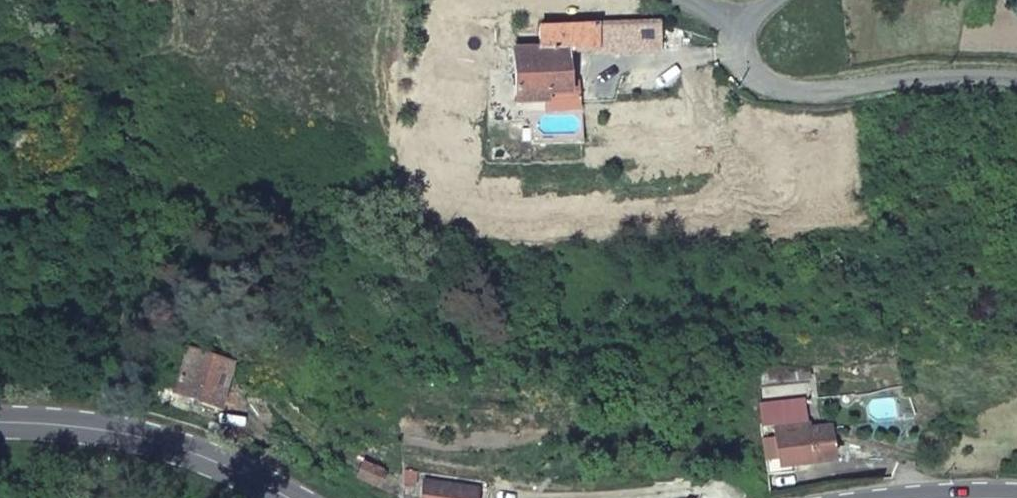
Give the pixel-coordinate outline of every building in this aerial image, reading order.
[(540,25),(540,48),(564,47),(565,50),(597,49),(597,55),(629,53),(627,23),(540,25)] [(658,23),(627,23),(629,53),(659,52),(658,23)] [(513,49),(515,71),(516,81),(498,82),(500,101),(544,99),(544,109),(576,108),(575,86),(567,87),(565,50),(564,47),(540,48),(513,49)] [(215,396),(227,354),(185,343),(173,385),(215,396)] [(836,445),(830,412),(794,421),(792,415),(762,423),(769,458),(836,445)] [(375,462),(355,454),(348,470),(367,478),(375,462)] [(401,473),(391,473),(391,486),(401,487),(401,473)] [(409,480),(409,497),(463,497),(462,478),(409,480)]
